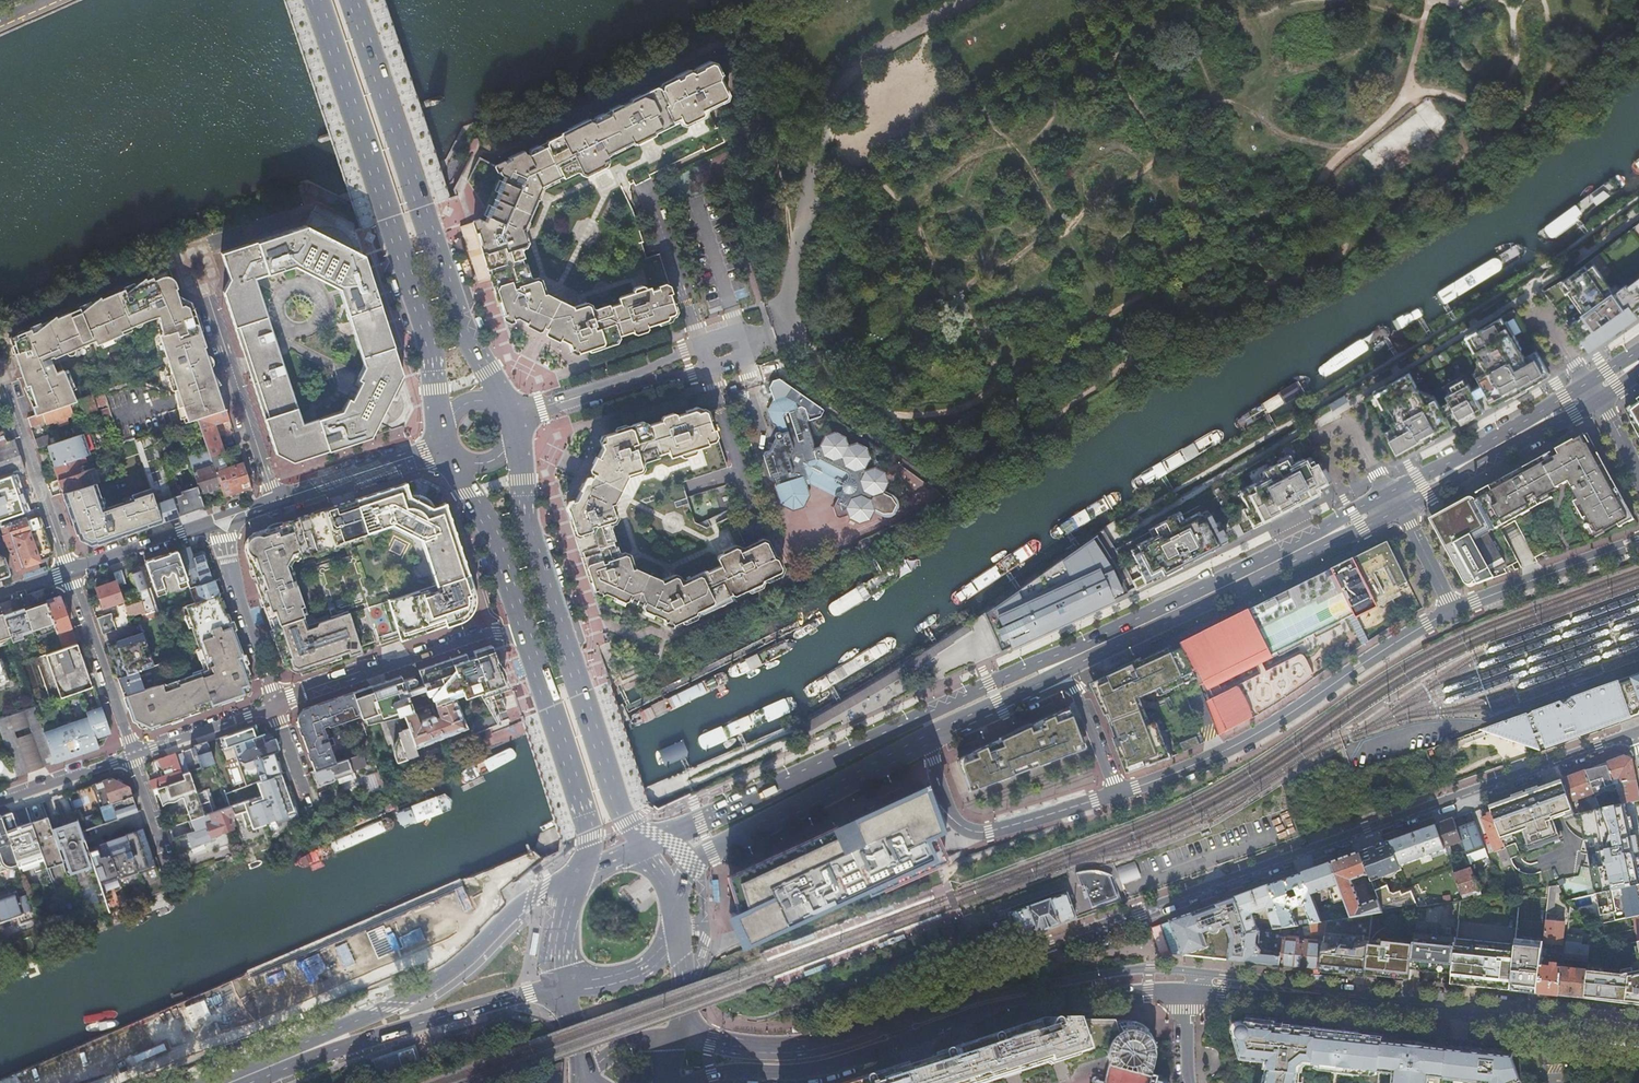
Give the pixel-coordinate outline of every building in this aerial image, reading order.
[(481,218),(474,221),(475,226),(470,227),(478,252),(487,279),(492,277),(495,286),(499,298),(504,313),(501,314),(503,318),(508,321),(513,320),(512,317),(516,316),(526,321),(524,323),(537,330),(540,328),(542,325),(544,326),(557,300),(552,297),(549,296),(550,294),(545,291),(540,279),(538,279),(535,278),(528,280),(517,246),(523,244),(524,241),(527,240),(522,226),(535,197),(537,198),(541,188),(539,187),(539,186),(539,185),(561,174),(562,176),(571,172),(570,169),(578,165),(580,171),(583,172),(592,168),(593,170),(605,164),(607,159),(604,153),(612,149),(612,151),(622,147),(621,144),(630,140),(633,141),(651,131),(652,129),(661,125),(662,127),(672,122),(671,120),(679,116),(681,122),(684,123),(693,118),(694,121),(704,116),(707,108),(706,106),(720,100),(721,101),(726,99),(728,94),(725,88),(723,89),(718,78),(719,74),(721,73),(715,61),(709,59),(695,66),(694,69),(694,71),(692,72),(692,71),(689,70),(688,68),(674,75),(675,77),(662,84),(661,87),(659,88),(658,87),(655,86),(647,90),(646,93),(647,95),(644,96),(641,95),(640,93),(630,97),(629,100),(621,103),(619,103),(608,108),(610,110),(609,113),(606,114),(605,112),(602,112),(594,116),(593,119),(594,120),(592,121),(591,121),(588,120),(587,117),(567,127),(568,129),(561,133),(560,135),(561,137),(558,138),(557,136),(554,135),(546,139),(545,142),(546,144),(541,146),(540,144),(537,143),(528,148),(528,150),(529,152),(527,153),(526,152),(523,151),(522,149),(508,156),(509,158),(496,165),(500,173),(504,175),(502,180),(499,178),(494,189),(497,190),(491,204),(488,203),(484,214),(487,215),(485,220),(481,218)] [(1548,243),(1551,242),(1624,188),(1625,185),(1625,179),(1621,178),(1617,177),(1615,178),(1613,180),(1543,231),(1541,234),(1541,237),(1540,240),(1541,242),(1542,242),(1546,243),(1548,243)] [(1585,265),(1588,268),(1594,264),(1611,288),(1617,283),(1620,288),(1627,283),(1629,286),(1638,279),(1638,222),(1585,265)] [(363,254),(360,253),(335,240),(305,225),(299,227),(315,276),(338,288),(347,314),(350,323),(363,364),(364,366),(360,373),(398,360),(378,300),(367,266),(363,254)] [(247,244),(257,277),(269,273),(275,271),(293,265),(300,268),(307,272),(315,276),(299,227),(247,244)] [(238,340),(271,329),(254,277),(257,277),(247,244),(221,252),(229,279),(222,292),(238,340)] [(1437,295),(1436,298),(1436,300),(1437,303),(1439,305),(1443,306),(1446,305),(1525,256),(1527,254),(1528,251),(1527,248),(1525,245),(1521,244),(1518,244),(1480,266),(1445,288),(1440,292),(1437,295)] [(1589,351),(1638,315),(1634,309),(1631,304),(1634,302),(1629,296),(1634,293),(1631,290),(1629,286),(1627,283),(1620,288),(1614,292),(1611,288),(1594,264),(1588,268),(1585,265),(1572,274),(1573,274),(1564,280),(1570,289),(1567,290),(1567,291),(1581,309),(1584,314),(1577,319),(1572,322),(1573,324),(1576,328),(1572,331),(1575,335),(1582,346),(1585,344),(1589,351)] [(154,280),(170,273),(169,269),(152,276),(154,280)] [(36,414),(72,402),(69,395),(73,394),(72,390),(64,371),(63,369),(56,372),(50,358),(53,356),(53,358),(83,345),(82,342),(93,337),(96,345),(99,343),(113,338),(122,334),(121,331),(130,327),(129,325),(137,322),(145,319),(146,320),(158,316),(162,334),(159,335),(168,362),(169,366),(170,371),(170,374),(174,390),(175,398),(176,404),(180,423),(196,418),(226,409),(226,408),(222,409),(216,395),(219,393),(218,391),(220,390),(219,387),(218,385),(216,385),(214,384),(209,371),(212,371),(211,370),(211,367),(209,362),(206,360),(204,355),(202,348),(204,347),(201,339),(203,339),(201,331),(199,325),(196,323),(194,324),(192,316),(190,310),(188,307),(184,304),(181,305),(179,298),(182,297),(178,295),(175,288),(170,273),(154,280),(152,276),(137,283),(138,287),(126,292),(124,288),(115,292),(117,296),(103,302),(101,298),(92,302),(94,306),(79,312),(77,309),(70,311),(72,315),(58,321),(56,317),(47,321),(49,325),(32,332),(30,328),(24,331),(25,334),(19,337),(17,338),(16,339),(15,340),(14,342),(14,344),(15,346),(19,359),(17,360),(26,386),(29,385),(36,404),(33,405),(36,414)] [(1550,300),(1569,327),(1573,324),(1572,322),(1577,319),(1574,314),(1581,309),(1567,291),(1566,292),(1560,283),(1564,280),(1573,274),(1572,274),(1544,291),(1550,300)] [(1629,286),(1631,290),(1638,284),(1638,279),(1629,286)] [(1570,289),(1564,280),(1560,283),(1566,292),(1567,291),(1567,290),(1570,289)] [(138,287),(137,283),(124,288),(126,292),(138,287)] [(1620,288),(1617,283),(1611,288),(1614,292),(1620,288)] [(598,306),(598,308),(590,311),(588,304),(585,303),(584,301),(571,305),(566,302),(565,303),(557,300),(544,326),(545,327),(544,330),(545,333),(558,340),(559,337),(568,342),(571,350),(575,352),(588,348),(588,349),(591,351),(600,348),(602,345),(601,343),(605,342),(605,344),(616,341),(619,336),(618,334),(632,329),(632,331),(635,333),(646,329),(647,326),(646,325),(658,321),(658,323),(670,320),(673,315),(672,313),(673,313),(674,310),(667,286),(664,285),(650,289),(650,288),(647,286),(645,287),(644,285),(641,284),(633,286),(632,289),(632,291),(619,295),(618,298),(619,302),(608,305),(608,303),(598,306)] [(1631,290),(1634,293),(1629,296),(1634,302),(1631,304),(1634,309),(1638,306),(1638,284),(1631,290)] [(115,292),(101,298),(103,302),(117,296),(115,292)] [(190,310),(194,309),(191,302),(182,297),(179,298),(181,305),(184,304),(188,307),(190,310)] [(92,302),(77,309),(79,312),(94,306),(92,302)] [(1513,308),(1500,315),(1503,321),(1505,319),(1514,334),(1522,349),(1520,349),(1524,356),(1536,349),(1519,318),(1513,308)] [(1581,309),(1574,314),(1577,319),(1584,314),(1581,309)] [(310,310),(298,313),(300,320),(312,316),(310,310)] [(70,311),(56,317),(58,321),(72,315),(70,311)] [(1500,315),(1471,333),(1479,348),(1474,351),(1474,352),(1476,351),(1479,356),(1486,369),(1476,374),(1480,381),(1486,391),(1494,405),(1549,374),(1538,355),(1527,361),(1524,356),(1520,349),(1522,349),(1514,334),(1512,336),(1503,321),(1500,315)] [(1503,321),(1512,336),(1514,334),(1505,319),(1503,321)] [(47,321),(30,328),(32,332),(49,325),(47,321)] [(1569,327),(1567,328),(1573,337),(1575,335),(1572,331),(1576,328),(1573,324),(1569,327)] [(1323,377),(1325,379),(1327,379),(1330,378),(1389,338),(1390,334),(1390,331),(1390,329),(1386,327),(1383,327),(1380,329),(1321,369),(1320,371),(1321,375),(1323,377)] [(300,459),(315,455),(305,422),(302,423),(282,363),(277,349),(271,329),(238,340),(241,350),(246,348),(251,347),(254,355),(257,364),(259,371),(249,374),(275,453),(292,462),(300,459)] [(24,331),(10,337),(17,360),(19,359),(15,346),(14,344),(14,342),(15,340),(16,339),(17,338),(19,337),(25,334),(24,331)] [(1479,348),(1471,333),(1466,337),(1474,351),(1479,348)] [(17,360),(10,337),(9,338),(16,360),(17,360)] [(1449,398),(1442,386),(1463,374),(1471,386),(1480,381),(1476,374),(1475,371),(1476,370),(1477,357),(1479,356),(1476,351),(1474,352),(1474,351),(1466,337),(1409,371),(1420,390),(1421,390),(1432,395),(1434,394),(1435,397),(1439,404),(1449,398)] [(115,341),(113,338),(99,343),(101,347),(115,341)] [(1524,356),(1527,361),(1538,355),(1536,349),(1524,356)] [(1486,369),(1479,356),(1477,357),(1476,370),(1475,371),(1476,374),(1486,369)] [(25,386),(26,386),(17,360),(16,360),(21,376),(25,386)] [(342,409),(343,414),(390,398),(391,396),(398,383),(402,374),(398,363),(398,360),(360,373),(357,379),(361,381),(359,385),(356,389),(351,400),(348,398),(342,409)] [(216,385),(218,385),(213,369),(211,370),(212,371),(209,371),(214,384),(216,385)] [(64,371),(72,390),(75,388),(67,370),(64,371)] [(318,374),(320,381),(332,377),(330,370),(318,374)] [(1409,371),(1380,389),(1388,403),(1383,406),(1383,407),(1384,406),(1392,420),(1391,421),(1394,426),(1397,432),(1398,434),(1387,440),(1394,454),(1409,446),(1412,450),(1453,428),(1445,414),(1439,404),(1435,397),(1426,402),(1420,390),(1409,371)] [(1463,374),(1442,386),(1449,398),(1454,408),(1462,423),(1484,410),(1476,396),(1471,386),(1463,374)] [(1486,391),(1480,381),(1471,386),(1476,396),(1486,391)] [(1238,430),(1241,430),(1245,428),(1250,426),(1304,393),(1307,388),(1307,385),(1305,384),(1300,383),(1296,384),(1288,387),(1244,414),(1237,419),(1234,423),(1234,426),(1236,429),(1238,430)] [(26,386),(33,405),(36,404),(29,385),(26,386)] [(1388,403),(1380,389),(1375,392),(1383,406),(1388,403)] [(1432,395),(1421,390),(1420,390),(1426,402),(1435,397),(1434,394),(1432,395)] [(1486,391),(1476,396),(1484,410),(1485,410),(1494,405),(1486,391)] [(96,408),(106,405),(102,392),(80,400),(85,416),(97,411),(96,408)] [(1375,392),(1364,399),(1383,432),(1394,426),(1391,421),(1392,420),(1384,406),(1383,407),(1383,406),(1375,392)] [(222,409),(226,408),(223,400),(221,393),(219,393),(216,395),(222,409)] [(773,442),(770,449),(765,451),(763,454),(770,476),(773,477),(775,477),(777,483),(776,486),(781,502),(793,508),(803,505),(809,494),(805,484),(804,479),(809,477),(836,492),(834,495),(838,497),(833,507),(836,515),(839,517),(849,514),(849,516),(858,521),(868,517),(872,510),(873,508),(870,499),(872,494),(882,490),(882,489),(887,481),(883,471),(874,467),(865,470),(863,466),(864,466),(868,457),(865,447),(856,442),(847,445),(844,436),(835,431),(825,435),(821,444),(821,445),(815,446),(807,422),(809,418),(805,407),(801,405),(797,407),(795,401),(785,395),(774,399),(768,410),(772,421),(776,423),(779,430),(776,432),(775,434),(776,437),(773,442)] [(343,414),(353,442),(370,436),(375,428),(386,406),(390,398),(343,414)] [(1454,408),(1449,398),(1439,404),(1445,414),(1454,408)] [(1638,400),(1625,409),(1632,423),(1637,420),(1632,411),(1638,406),(1638,402),(1638,400)] [(42,412),(35,415),(27,418),(30,427),(45,422),(46,423),(54,421),(57,420),(58,422),(59,425),(68,421),(67,416),(73,414),(71,409),(76,407),(75,405),(71,406),(70,404),(42,413),(42,412)] [(713,435),(706,411),(703,409),(702,410),(702,408),(697,405),(685,409),(685,412),(676,414),(675,412),(672,411),(662,415),(661,417),(661,420),(648,424),(647,422),(642,419),(631,423),(632,425),(629,426),(628,424),(625,423),(616,426),(614,428),(615,431),(602,435),(600,439),(602,446),(597,456),(595,455),(589,467),(590,470),(593,472),(592,474),(619,487),(622,480),(624,481),(626,475),(640,471),(639,469),(641,466),(638,459),(667,450),(668,453),(671,455),(679,452),(679,454),(682,456),(694,452),(696,449),(695,447),(705,444),(706,441),(706,439),(712,437),(713,435)] [(109,415),(107,408),(100,410),(103,418),(90,422),(93,428),(110,422),(108,416),(109,415)] [(1454,408),(1445,414),(1453,428),(1462,423),(1454,408)] [(229,419),(226,409),(196,418),(208,451),(220,486),(224,496),(251,487),(247,475),(243,461),(235,463),(233,456),(226,459),(228,466),(222,468),(217,453),(222,451),(222,452),(223,451),(214,424),(229,419)] [(305,422),(315,455),(331,449),(353,442),(343,414),(342,409),(341,410),(326,415),(317,418),(310,420),(305,422)] [(1394,426),(1383,432),(1386,438),(1397,432),(1394,426)] [(91,430),(82,433),(88,450),(97,447),(91,430)] [(134,438),(147,475),(163,469),(152,432),(134,438)] [(1133,479),(1131,482),(1131,483),(1131,486),(1132,488),(1134,490),(1137,491),(1140,490),(1217,445),(1219,444),(1222,441),(1222,439),(1222,436),(1221,434),(1218,432),(1214,432),(1211,433),(1136,477),(1133,479)] [(1386,438),(1387,440),(1398,434),(1397,432),(1386,438)] [(88,450),(82,433),(70,438),(48,445),(49,449),(54,463),(55,466),(84,456),(90,454),(88,450)] [(35,439),(37,447),(50,443),(48,434),(35,439)] [(1284,445),(1211,489),(1215,496),(1180,515),(1182,519),(1198,511),(1198,513),(1205,509),(1207,513),(1212,523),(1217,521),(1221,528),(1219,529),(1227,542),(1236,537),(1230,524),(1236,521),(1242,534),(1252,529),(1245,516),(1244,516),(1240,509),(1245,507),(1240,497),(1238,493),(1244,489),(1244,488),(1259,480),(1256,473),(1262,470),(1276,463),(1275,461),(1287,454),(1292,463),(1300,458),(1301,460),(1308,456),(1310,460),(1313,466),(1319,463),(1310,445),(1304,434),(1284,445)] [(1618,524),(1619,527),(1634,519),(1604,464),(1600,466),(1594,455),(1587,443),(1586,444),(1581,436),(1556,450),(1559,454),(1554,457),(1543,463),(1540,458),(1518,470),(1489,486),(1492,491),(1479,498),(1494,525),(1500,521),(1502,525),(1507,522),(1521,515),(1530,511),(1530,510),(1542,503),(1540,500),(1551,494),(1550,492),(1557,488),(1569,482),(1570,484),(1569,485),(1578,500),(1574,502),(1584,519),(1587,518),(1591,526),(1592,526),(1593,525),(1597,533),(1604,529),(1605,531),(1618,524)] [(14,439),(5,442),(0,444),(0,478),(17,473),(25,470),(20,455),(14,439)] [(220,486),(208,451),(188,458),(189,461),(197,485),(200,493),(220,486)] [(1554,457),(1551,452),(1540,458),(1543,463),(1554,457)] [(1598,453),(1594,455),(1600,466),(1604,464),(1598,453)] [(1287,454),(1275,461),(1276,463),(1283,459),(1287,465),(1292,463),(1287,454)] [(55,466),(59,479),(80,472),(78,464),(85,461),(84,456),(55,466)] [(1245,516),(1252,529),(1288,510),(1287,507),(1298,501),(1300,504),(1316,496),(1311,488),(1316,486),(1327,480),(1322,469),(1316,471),(1313,466),(1310,460),(1303,464),(1301,460),(1300,458),(1292,463),(1287,465),(1283,459),(1276,463),(1262,470),(1261,471),(1264,477),(1259,480),(1244,488),(1244,489),(1246,493),(1240,497),(1245,507),(1246,508),(1247,508),(1249,512),(1245,515),(1245,516)] [(1313,466),(1316,471),(1322,469),(1319,463),(1313,466)] [(63,492),(76,488),(92,483),(95,482),(96,482),(99,481),(94,468),(92,468),(88,469),(80,472),(59,479),(58,479),(62,493),(63,492)] [(163,469),(147,475),(151,488),(154,497),(171,491),(163,469)] [(1262,470),(1256,473),(1259,480),(1264,477),(1261,471),(1262,470)] [(17,473),(0,478),(0,487),(1,487),(4,498),(23,491),(17,473)] [(576,498),(572,500),(571,497),(567,499),(565,502),(564,505),(565,509),(567,508),(572,523),(575,532),(577,536),(581,549),(582,554),(588,573),(594,592),(597,593),(598,593),(605,591),(614,595),(624,600),(627,598),(642,604),(642,605),(643,608),(653,612),(662,616),(665,622),(669,623),(670,623),(680,618),(694,612),(695,609),(698,608),(710,602),(715,600),(728,594),(730,592),(734,593),(746,587),(760,581),(761,578),(764,577),(779,570),(780,566),(776,557),(772,556),(768,547),(765,540),(762,540),(758,541),(744,548),(739,550),(738,547),(735,546),(723,551),(717,554),(716,557),(718,560),(720,564),(706,570),(687,579),(680,582),(677,576),(674,575),(661,581),(660,578),(654,575),(654,577),(639,571),(640,569),(634,566),(631,567),(627,554),(624,553),(617,555),(606,521),(611,519),(613,518),(614,516),(610,503),(613,502),(616,496),(615,495),(619,487),(592,474),(591,476),(588,481),(587,481),(584,482),(581,489),(576,498)] [(588,481),(591,476),(588,474),(585,475),(578,488),(581,489),(584,482),(587,481),(588,481)] [(804,479),(805,484),(810,482),(834,495),(836,492),(809,477),(804,479)] [(96,544),(109,539),(110,539),(109,538),(120,534),(111,506),(107,508),(104,509),(100,498),(95,482),(92,483),(76,488),(96,544)] [(355,499),(365,531),(365,532),(391,523),(420,538),(427,559),(459,549),(444,503),(432,507),(429,501),(425,498),(422,496),(419,495),(416,494),(411,494),(408,495),(405,483),(378,492),(355,499)] [(173,497),(179,515),(180,515),(188,512),(205,506),(200,493),(197,485),(181,491),(182,494),(173,497)] [(1316,486),(1311,488),(1316,496),(1320,494),(1316,486)] [(1489,486),(1477,493),(1479,498),(1492,491),(1489,486)] [(94,544),(96,544),(76,488),(63,492),(62,493),(65,501),(73,524),(76,533),(77,536),(79,537),(79,539),(90,544),(92,544),(94,544)] [(151,488),(140,492),(151,523),(152,525),(153,524),(157,523),(162,521),(155,502),(154,497),(151,488)] [(891,493),(882,489),(882,490),(872,494),(870,499),(873,508),(872,510),(881,514),(882,515),(884,515),(885,515),(886,515),(888,515),(889,515),(890,514),(892,514),(893,513),(894,512),(895,511),(896,510),(896,509),(897,507),(897,506),(897,505),(897,503),(897,502),(897,501),(897,500),(896,498),(895,497),(894,496),(893,495),(892,494),(891,493)] [(29,510),(23,491),(4,498),(6,503),(3,504),(1,505),(6,518),(29,510)] [(173,497),(171,491),(154,497),(155,502),(173,497)] [(151,523),(140,492),(132,495),(133,499),(131,499),(141,527),(151,523)] [(1055,539),(1057,540),(1059,539),(1063,537),(1117,506),(1119,504),(1121,502),(1122,498),(1121,495),(1120,494),(1116,493),(1112,494),(1092,504),(1066,520),(1056,526),(1052,529),(1051,532),(1050,534),(1052,537),(1055,539)] [(1542,503),(1542,504),(1553,498),(1551,494),(1540,500),(1542,503)] [(179,515),(173,497),(155,502),(162,521),(169,519),(179,515)] [(1494,577),(1491,571),(1505,564),(1489,533),(1496,529),(1494,525),(1479,498),(1476,500),(1475,499),(1474,498),(1473,497),(1472,497),(1471,497),(1470,497),(1468,498),(1435,516),(1436,519),(1442,515),(1449,528),(1438,534),(1448,552),(1461,577),(1464,582),(1470,578),(1473,583),(1476,582),(1477,584),(1494,577)] [(133,531),(138,529),(138,528),(141,527),(131,499),(123,502),(111,506),(120,534),(126,532),(126,533),(133,531)] [(365,532),(365,531),(355,499),(354,500),(331,507),(343,538),(343,539),(353,535),(358,534),(364,532),(365,532)] [(73,524),(65,501),(63,502),(71,524),(73,524)] [(1288,510),(1289,512),(1301,505),(1300,504),(1298,501),(1287,507),(1288,510)] [(29,510),(6,518),(0,520),(0,521),(3,529),(4,534),(3,534),(5,539),(7,545),(8,545),(16,568),(27,565),(48,557),(53,549),(38,507),(29,510)] [(343,538),(331,507),(311,514),(290,520),(301,552),(302,552),(343,539),(343,538)] [(1245,507),(1240,509),(1244,516),(1245,516),(1245,515),(1249,512),(1247,508),(1246,508),(1245,507)] [(1177,510),(1164,516),(1166,519),(1173,515),(1177,522),(1182,519),(1180,515),(1177,510)] [(1152,526),(1151,527),(1155,534),(1150,536),(1134,544),(1135,545),(1137,550),(1130,553),(1136,563),(1136,565),(1140,563),(1142,568),(1137,570),(1138,571),(1143,581),(1156,574),(1158,578),(1179,567),(1178,564),(1189,558),(1190,561),(1191,561),(1227,542),(1219,529),(1219,528),(1215,530),(1212,526),(1213,525),(1212,523),(1207,513),(1200,517),(1198,513),(1198,511),(1182,519),(1177,522),(1173,515),(1166,519),(1152,526)] [(803,515),(798,517),(796,521),(798,526),(802,528),(807,527),(809,522),(808,518),(803,515)] [(1449,528),(1442,515),(1436,519),(1435,516),(1430,519),(1438,534),(1449,528)] [(295,579),(293,580),(291,574),(290,575),(286,564),(287,562),(290,556),(299,553),(301,552),(290,520),(282,523),(281,523),(274,526),(267,528),(259,531),(252,533),(251,536),(250,536),(251,537),(249,540),(247,543),(247,546),(246,546),(244,550),(252,572),(258,592),(260,598),(267,596),(269,602),(263,605),(267,617),(271,628),(303,616),(303,614),(300,607),(300,606),(303,605),(303,604),(295,580),(295,579)] [(1221,528),(1217,521),(1212,523),(1213,525),(1212,526),(1215,530),(1219,528),(1219,529),(1221,528)] [(1230,524),(1236,537),(1242,534),(1236,521),(1230,524)] [(1494,525),(1496,529),(1503,526),(1502,525),(1500,521),(1494,525)] [(1152,526),(1152,525),(1146,528),(1146,529),(1150,536),(1155,534),(1151,527),(1152,526)] [(1590,526),(1596,537),(1605,532),(1604,531),(1605,531),(1604,529),(1597,533),(1593,525),(1592,526),(1591,526),(1590,526)] [(1146,529),(1114,548),(1121,559),(1135,590),(1145,585),(1143,581),(1138,571),(1136,572),(1133,565),(1136,563),(1130,553),(1128,549),(1135,545),(1134,544),(1150,536),(1146,529)] [(127,535),(126,533),(120,535),(112,538),(110,539),(109,539),(110,541),(127,535)] [(984,616),(1000,652),(1128,593),(1113,562),(1098,537),(1096,534),(1076,547),(982,613),(984,616)] [(765,540),(768,547),(770,545),(767,539),(762,537),(757,539),(758,541),(762,540),(765,540)] [(303,556),(345,543),(343,539),(302,552),(303,556)] [(1388,541),(1292,589),(1182,643),(1192,664),(1198,679),(1200,686),(1206,683),(1213,698),(1211,699),(1215,709),(1219,707),(1220,709),(1220,710),(1223,716),(1218,718),(1224,733),(1261,713),(1300,688),(1293,672),(1292,671),(1291,670),(1291,669),(1290,669),(1289,669),(1289,668),(1288,668),(1287,668),(1286,668),(1285,668),(1284,668),(1268,674),(1257,679),(1250,681),(1242,684),(1233,688),(1227,691),(1223,692),(1216,678),(1352,610),(1354,614),(1401,591),(1399,587),(1408,582),(1388,541)] [(1033,542),(1031,542),(951,595),(949,598),(950,602),(954,607),(956,607),(959,607),(1034,556),(1038,552),(1039,550),(1039,546),(1036,544),(1033,542)] [(739,550),(744,548),(742,543),(735,543),(722,549),(723,551),(735,546),(738,547),(739,550)] [(189,546),(177,550),(186,579),(188,585),(196,582),(197,586),(214,580),(212,573),(208,575),(207,572),(209,571),(203,553),(193,556),(192,553),(189,546)] [(467,574),(459,549),(427,559),(435,584),(467,574)] [(186,579),(177,550),(161,556),(145,561),(150,575),(152,582),(155,590),(164,587),(160,577),(162,574),(163,574),(167,576),(169,575),(170,571),(172,570),(174,572),(178,582),(186,579)] [(916,552),(912,554),(881,573),(837,600),(835,602),(833,607),(834,610),(835,613),(837,614),(840,613),(844,612),(922,567),(924,562),(924,556),(921,554),(916,552)] [(287,562),(291,574),(293,574),(295,579),(290,565),(293,559),(300,557),(299,553),(290,556),(287,562)] [(586,574),(588,573),(582,554),(580,555),(586,574)] [(9,574),(3,557),(0,555),(0,577),(9,574)] [(1179,567),(1180,568),(1191,562),(1191,561),(1190,561),(1189,558),(1178,564),(1179,567)] [(1142,568),(1140,563),(1136,565),(1136,563),(1133,565),(1136,572),(1138,571),(1137,570),(1142,568)] [(687,579),(706,570),(705,568),(686,576),(687,579)] [(125,583),(121,570),(113,572),(116,580),(118,586),(123,585),(123,584),(125,583)] [(141,570),(131,573),(137,590),(147,618),(156,615),(141,570)] [(780,571),(779,570),(764,577),(764,578),(767,580),(779,574),(780,571)] [(673,572),(660,578),(661,581),(674,575),(673,572)] [(467,574),(435,584),(418,590),(388,599),(396,626),(474,598),(474,594),(467,574)] [(1158,578),(1156,574),(1143,581),(1145,585),(1158,578)] [(121,595),(118,586),(116,580),(95,587),(103,610),(110,608),(109,604),(115,602),(117,606),(120,615),(112,618),(111,613),(101,616),(96,618),(102,634),(131,624),(128,616),(121,595)] [(214,580),(197,586),(196,586),(199,597),(193,600),(194,602),(219,594),(214,580)] [(761,583),(760,581),(746,587),(747,589),(750,590),(760,586),(761,583)] [(189,588),(188,585),(161,595),(165,606),(167,612),(181,607),(179,600),(192,596),(189,588)] [(147,618),(137,590),(121,595),(128,616),(141,612),(143,620),(147,618)] [(221,601),(219,594),(194,602),(185,605),(185,606),(188,614),(192,626),(191,626),(191,627),(199,648),(199,649),(200,648),(200,649),(204,648),(206,647),(234,637),(231,630),(230,625),(231,621),(228,613),(226,614),(223,608),(221,601)] [(728,595),(728,594),(715,600),(716,601),(719,603),(727,598),(728,595)] [(54,601),(46,604),(51,616),(54,627),(62,648),(76,643),(59,595),(52,598),(54,601)] [(261,601),(263,605),(269,602),(267,596),(260,598),(261,601)] [(32,600),(22,604),(29,624),(51,616),(46,604),(44,597),(32,600)] [(474,598),(396,626),(398,631),(397,631),(399,638),(400,641),(450,624),(460,620),(467,615),(471,611),(473,605),(474,600),(474,598)] [(710,602),(698,608),(699,610),(702,611),(710,607),(711,603),(710,602)] [(322,610),(325,620),(330,618),(329,616),(331,615),(329,608),(322,610)] [(23,635),(31,632),(24,611),(18,613),(17,610),(12,612),(3,615),(10,636),(13,643),(24,639),(23,635)] [(303,617),(307,626),(325,620),(322,610),(303,617)] [(329,616),(330,618),(348,612),(347,610),(331,615),(329,616)] [(131,624),(143,620),(141,612),(128,616),(131,624)] [(328,665),(339,662),(358,655),(362,654),(360,650),(352,625),(348,612),(330,618),(325,620),(307,626),(304,627),(301,618),(303,617),(303,616),(271,628),(272,630),(275,629),(278,639),(275,640),(284,666),(288,665),(288,666),(289,668),(292,669),(292,670),(293,671),(295,671),(296,671),(298,671),(300,671),(301,675),(313,671),(316,670),(316,669),(316,668),(316,667),(317,667),(317,666),(318,666),(325,663),(326,663),(327,663),(327,664),(328,664),(328,665)] [(694,612),(680,618),(681,620),(684,621),(694,617),(695,614),(694,612)] [(51,616),(29,624),(33,634),(54,627),(51,616)] [(389,641),(399,638),(397,631),(379,638),(381,644),(389,641)] [(204,648),(200,649),(209,671),(206,672),(217,705),(234,699),(245,695),(251,682),(248,673),(247,673),(243,661),(241,656),(243,655),(243,654),(240,645),(237,646),(234,637),(206,647),(204,648)] [(889,638),(886,639),(815,682),(809,686),(806,688),(804,690),(803,692),(807,699),(811,699),(814,698),(821,694),(895,649),(896,646),(896,642),(894,640),(891,639),(889,638)] [(781,642),(777,643),(748,657),(726,669),(723,672),(723,674),(723,676),(723,678),(727,681),(730,681),(734,679),(785,652),(787,649),(787,646),(785,643),(783,642),(781,642)] [(92,687),(77,643),(76,643),(62,648),(46,654),(60,697),(66,695),(69,694),(71,694),(78,691),(92,687)] [(1167,650),(1127,669),(1130,675),(1122,678),(1121,675),(1097,686),(1100,694),(1110,715),(1111,714),(1114,713),(1124,741),(1122,742),(1117,744),(1128,773),(1166,759),(1167,759),(1162,748),(1166,747),(1165,746),(1157,723),(1152,725),(1148,727),(1138,699),(1141,698),(1158,690),(1163,688),(1165,693),(1170,690),(1184,684),(1185,684),(1182,679),(1195,673),(1197,679),(1198,679),(1192,664),(1182,643),(1184,648),(1175,652),(1169,655),(1167,650)] [(498,685),(503,683),(502,678),(497,665),(496,665),(495,661),(496,660),(491,645),(473,651),(474,656),(467,658),(466,653),(456,656),(422,668),(418,670),(419,674),(423,685),(406,691),(402,680),(401,676),(391,679),(390,679),(386,681),(373,685),(372,686),(371,686),(370,687),(369,687),(352,692),(360,715),(361,718),(364,717),(372,714),(374,719),(381,716),(386,715),(396,711),(397,716),(403,714),(413,711),(408,695),(425,689),(427,695),(431,693),(435,704),(453,697),(477,689),(492,715),(497,713),(505,710),(498,685)] [(209,671),(200,649),(198,650),(206,672),(209,671)] [(206,672),(198,650),(197,650),(203,668),(192,672),(193,674),(194,676),(198,675),(206,672)] [(1250,681),(1257,679),(1268,674),(1284,668),(1285,668),(1286,668),(1287,668),(1288,668),(1289,668),(1289,669),(1290,669),(1291,669),(1291,670),(1292,671),(1293,672),(1300,688),(1312,680),(1314,678),(1313,673),(1304,656),(1301,655),(1227,691),(1233,688),(1242,684),(1250,681)] [(1130,675),(1127,669),(1120,672),(1121,675),(1122,678),(1130,675)] [(144,689),(138,670),(127,674),(123,675),(117,677),(120,686),(123,695),(144,689)] [(217,705),(206,672),(198,675),(199,678),(186,682),(185,680),(178,682),(170,685),(169,688),(164,690),(162,683),(148,688),(153,702),(159,719),(161,725),(171,721),(172,718),(178,716),(182,718),(196,712),(196,711),(197,710),(196,709),(195,709),(192,701),(203,697),(203,698),(209,696),(213,706),(217,705)] [(1121,675),(1120,672),(1095,684),(1097,686),(1121,675)] [(1195,673),(1182,679),(1185,684),(1184,684),(1184,685),(1197,679),(1195,673)] [(1619,680),(1630,710),(1632,717),(1638,714),(1638,673),(1619,680)] [(199,678),(198,675),(194,676),(193,674),(177,680),(178,682),(185,680),(186,682),(199,678)] [(165,682),(162,683),(164,690),(169,688),(170,685),(178,682),(177,680),(165,684),(165,682)] [(1630,710),(1619,680),(1463,737),(1466,744),(1485,737),(1483,730),(1491,727),(1502,732),(1540,750),(1568,740),(1566,735),(1565,733),(1630,710)] [(0,689),(0,704),(18,697),(14,684),(0,689)] [(94,686),(92,687),(78,691),(87,716),(43,732),(46,740),(54,762),(52,755),(66,751),(69,757),(67,750),(81,746),(83,752),(81,745),(95,740),(98,747),(96,740),(107,737),(110,731),(94,686)] [(144,689),(123,695),(126,702),(129,711),(134,709),(148,704),(153,702),(148,688),(144,689)] [(360,715),(352,692),(327,701),(304,709),(297,721),(315,770),(330,765),(336,762),(331,747),(335,745),(333,738),(328,739),(327,735),(328,734),(327,732),(326,732),(324,726),(329,725),(329,726),(337,723),(338,725),(347,722),(346,720),(360,715)] [(1110,715),(1100,694),(1097,695),(1107,716),(1110,715)] [(196,712),(213,706),(209,696),(203,698),(203,697),(192,701),(195,709),(196,709),(197,710),(196,711),(196,712)] [(403,714),(408,727),(415,745),(439,735),(464,726),(453,697),(435,704),(439,716),(435,718),(433,715),(421,720),(420,724),(418,724),(413,711),(403,714)] [(1152,725),(1141,698),(1138,699),(1148,727),(1152,725)] [(696,741),(695,743),(696,746),(697,750),(699,752),(701,753),(723,744),(792,714),(794,712),(795,709),(795,707),(794,702),(791,699),(789,699),(698,739),(696,741)] [(159,719),(153,702),(148,704),(134,709),(129,711),(132,721),(149,729),(151,728),(150,725),(153,724),(154,727),(161,725),(159,719)] [(34,706),(24,710),(43,767),(54,763),(54,762),(46,740),(43,732),(34,706)] [(1066,707),(957,757),(969,789),(1082,746),(1071,717),(1066,707)] [(24,710),(9,715),(29,772),(43,767),(24,710)] [(1624,717),(1632,717),(1630,710),(1565,733),(1566,735),(1573,732),(1582,731),(1588,730),(1595,728),(1607,721),(1615,718),(1619,717),(1624,717)] [(497,713),(492,715),(498,725),(501,724),(497,713)] [(1114,713),(1111,714),(1122,742),(1124,741),(1114,713)] [(0,718),(0,730),(16,776),(29,772),(9,715),(0,718)] [(258,735),(255,726),(229,735),(220,738),(215,739),(219,749),(222,748),(224,748),(232,745),(233,748),(237,758),(244,763),(274,752),(279,751),(274,737),(264,740),(260,741),(259,736),(262,735),(265,734),(264,733),(258,735)] [(415,745),(408,727),(402,730),(402,731),(401,732),(400,733),(399,734),(399,735),(398,736),(397,738),(397,739),(396,740),(395,741),(395,742),(394,744),(394,745),(393,746),(393,748),(393,749),(393,751),(393,752),(394,753),(394,754),(394,756),(395,757),(395,758),(396,760),(396,761),(414,755),(413,752),(411,744),(413,743),(414,745),(415,745)] [(1483,730),(1485,737),(1493,734),(1540,750),(1502,732),(1491,727),(1483,730)] [(103,745),(107,737),(96,740),(98,747),(103,745)] [(1196,737),(1180,744),(1184,753),(1200,745),(1196,737)] [(98,747),(95,740),(81,745),(83,752),(98,747)] [(205,766),(215,763),(208,741),(194,746),(201,767),(205,766)] [(1166,759),(1167,761),(1172,760),(1166,745),(1165,746),(1166,747),(1162,748),(1167,759),(1166,759)] [(83,752),(81,746),(67,750),(69,757),(83,752)] [(354,756),(362,753),(360,748),(352,751),(354,756)] [(184,794),(193,819),(205,815),(189,771),(190,771),(181,750),(175,752),(184,777),(185,778),(159,787),(164,802),(174,798),(176,797),(184,794)] [(69,757),(66,751),(52,755),(54,762),(69,757)] [(151,783),(153,788),(184,777),(175,752),(160,758),(153,761),(154,765),(159,763),(161,768),(171,765),(174,772),(170,773),(168,769),(161,771),(163,775),(150,780),(151,783)] [(237,758),(239,765),(242,773),(243,776),(252,773),(251,771),(277,762),(274,752),(244,763),(237,758)] [(363,753),(362,753),(354,756),(336,762),(330,765),(331,768),(316,773),(319,782),(322,783),(314,786),(317,793),(338,786),(335,778),(339,776),(352,772),(354,777),(354,778),(360,777),(366,794),(385,788),(381,777),(379,771),(377,766),(366,770),(364,765),(366,762),(363,753)] [(1615,785),(1637,781),(1632,761),(1626,757),(1619,759),(1607,764),(1615,785)] [(1615,785),(1607,764),(1599,767),(1586,771),(1593,793),(1602,789),(1615,785)] [(1595,797),(1593,793),(1586,771),(1577,774),(1562,780),(1575,815),(1579,813),(1599,809),(1595,798),(1595,797)] [(352,772),(339,776),(341,782),(354,777),(352,772)] [(246,784),(246,786),(257,782),(255,776),(244,779),(246,784)] [(135,812),(137,811),(129,785),(121,781),(111,777),(94,783),(102,805),(99,806),(101,811),(112,807),(116,818),(122,816),(135,812)] [(1437,781),(1440,788),(1451,785),(1448,778),(1437,781)] [(284,779),(263,786),(270,805),(278,802),(281,801),(290,798),(284,779)] [(1554,823),(1575,815),(1562,780),(1525,794),(1490,806),(1494,817),(1504,841),(1524,834),(1529,849),(1560,837),(1554,823)] [(1624,804),(1638,801),(1638,792),(1638,790),(1637,781),(1615,785),(1622,804),(1624,804)] [(102,805),(94,783),(91,784),(99,806),(102,805)] [(725,875),(741,909),(730,914),(743,943),(864,887),(867,893),(944,859),(938,846),(932,832),(939,828),(923,784),(849,818),(852,826),(839,833),(835,825),(725,875)] [(164,802),(159,787),(157,788),(163,804),(163,803),(163,802),(164,802),(165,802),(166,801),(167,801),(168,801),(170,801),(171,801),(172,800),(173,799),(174,798),(164,802)] [(183,795),(192,819),(193,819),(184,794),(176,797),(176,798),(177,798),(178,798),(179,798),(180,797),(181,797),(182,796),(183,796),(183,795)] [(1579,813),(1588,854),(1637,844),(1636,839),(1633,837),(1631,838),(1630,830),(1624,804),(1622,804),(1599,809),(1579,813)] [(234,815),(230,806),(219,810),(210,813),(213,821),(207,823),(211,835),(233,827),(229,817),(234,815)] [(105,822),(116,818),(112,807),(101,811),(105,822)] [(148,831),(140,810),(137,811),(135,812),(122,816),(116,818),(105,822),(86,829),(81,830),(104,896),(120,890),(111,862),(106,863),(107,867),(103,868),(101,859),(108,857),(105,848),(101,850),(97,837),(130,825),(133,836),(148,831)] [(2,820),(17,864),(20,863),(21,867),(32,863),(44,859),(32,825),(18,831),(17,827),(12,812),(0,816),(2,820)] [(1495,853),(1506,849),(1504,841),(1494,817),(1492,813),(1487,814),(1488,817),(1483,819),(1495,853)] [(17,864),(2,820),(0,816),(0,870),(12,866),(17,864)] [(62,861),(46,816),(31,821),(31,822),(32,825),(44,859),(46,867),(62,861)] [(1463,842),(1459,832),(1454,819),(1446,822),(1436,825),(1444,849),(1463,842)] [(90,865),(75,821),(53,829),(68,872),(90,865)] [(18,831),(32,825),(31,822),(17,827),(18,831)] [(1445,850),(1444,849),(1436,825),(1412,834),(1391,841),(1401,866),(1445,850)] [(1488,856),(1483,843),(1476,826),(1459,832),(1463,842),(1465,850),(1471,864),(1488,857),(1488,856)] [(103,896),(104,896),(81,830),(103,896)] [(1375,894),(1377,901),(1379,904),(1382,913),(1405,910),(1418,908),(1412,892),(1402,896),(1401,892),(1394,894),(1390,892),(1386,883),(1381,882),(1380,879),(1384,878),(1397,872),(1401,871),(1400,867),(1401,866),(1391,841),(1359,853),(1368,876),(1370,882),(1375,894)] [(1597,894),(1638,885),(1638,873),(1636,859),(1634,852),(1636,852),(1638,850),(1637,844),(1588,854),(1597,894)] [(1496,878),(1515,872),(1506,849),(1495,853),(1488,856),(1488,857),(1496,878)] [(1373,915),(1382,913),(1379,904),(1377,901),(1362,906),(1353,881),(1368,876),(1359,853),(1332,863),(1340,885),(1345,899),(1352,917),(1352,918),(1373,915)] [(46,867),(44,859),(32,863),(35,872),(47,868),(46,867)] [(1134,861),(1115,868),(1119,878),(1121,884),(1140,877),(1134,861)] [(1340,885),(1332,863),(1318,868),(1303,874),(1311,895),(1326,890),(1326,893),(1331,891),(1335,903),(1345,899),(1340,885)] [(1454,875),(1462,896),(1470,893),(1473,892),(1480,890),(1473,869),(1454,875)] [(1016,906),(1014,911),(1042,902),(1059,897),(1066,918),(1121,901),(1114,880),(1110,882),(1109,877),(1112,876),(1111,876),(1109,875),(1108,875),(1108,874),(1107,874),(1106,874),(1104,873),(1103,873),(1102,872),(1101,872),(1099,872),(1098,871),(1097,871),(1095,871),(1094,871),(1092,871),(1091,871),(1090,871),(1088,871),(1087,871),(1086,871),(1084,871),(1083,871),(1082,872),(1080,872),(1079,872),(1078,872),(1076,873),(1075,873),(1080,888),(1066,893),(1065,890),(1016,906)] [(1322,922),(1311,895),(1303,874),(1288,879),(1269,886),(1285,929),(1297,927),(1292,912),(1294,909),(1301,907),(1305,907),(1310,921),(1308,922),(1309,924),(1310,924),(1322,922)] [(1370,895),(1375,894),(1370,882),(1366,884),(1370,895)] [(1597,894),(1603,925),(1635,918),(1638,939),(1638,885),(1597,894)] [(1285,929),(1269,886),(1254,891),(1236,898),(1237,901),(1247,927),(1249,935),(1265,932),(1262,926),(1257,927),(1252,914),(1255,913),(1256,913),(1258,914),(1259,913),(1260,913),(1261,912),(1262,911),(1263,910),(1266,909),(1274,930),(1280,929),(1285,929)] [(1550,887),(1549,895),(1559,897),(1563,896),(1559,886),(1550,887)] [(26,890),(6,896),(0,898),(0,922),(17,916),(20,925),(36,919),(26,890)] [(1546,922),(1556,923),(1559,897),(1549,895),(1547,914),(1546,922)] [(1014,911),(999,916),(1008,944),(1030,937),(1045,931),(1060,926),(1067,923),(1066,918),(1059,897),(1042,902),(1014,911)] [(1233,933),(1247,927),(1237,901),(1223,907),(1233,933)] [(1582,917),(1570,906),(1568,927),(1581,929),(1582,917)] [(1233,933),(1223,907),(1196,913),(1212,959),(1240,960),(1250,960),(1252,948),(1249,935),(1247,927),(1233,933)] [(1511,987),(1511,991),(1538,993),(1542,958),(1543,948),(1547,914),(1519,911),(1516,946),(1511,987)] [(1199,958),(1212,959),(1196,913),(1172,922),(1184,956),(1199,958)] [(1343,973),(1366,975),(1369,948),(1373,915),(1352,918),(1352,917),(1325,922),(1324,936),(1323,943),(1320,970),(1343,973)] [(1184,956),(1172,922),(1162,925),(1172,955),(1184,956)] [(1324,936),(1325,922),(1322,922),(1310,924),(1312,935),(1324,936)] [(1546,922),(1543,948),(1548,948),(1548,947),(1554,947),(1555,944),(1563,945),(1565,924),(1556,923),(1546,922)] [(1412,967),(1452,972),(1455,941),(1415,937),(1414,949),(1412,967)] [(1320,970),(1323,943),(1306,941),(1306,942),(1303,941),(1303,946),(1300,945),(1300,940),(1284,939),(1284,941),(1283,952),(1282,964),(1282,966),(1297,968),(1299,968),(1320,970)] [(1516,946),(1456,939),(1455,941),(1451,984),(1482,988),(1494,989),(1495,985),(1511,987),(1516,946)] [(1267,962),(1282,964),(1283,952),(1274,951),(1274,943),(1265,942),(1264,949),(1252,948),(1250,960),(1267,962)] [(1391,978),(1411,980),(1412,967),(1414,949),(1412,949),(1392,947),(1392,950),(1369,948),(1366,975),(1391,978)] [(1542,958),(1538,993),(1551,995),(1561,996),(1564,968),(1559,968),(1559,960),(1542,958)] [(1564,968),(1561,996),(1574,998),(1585,999),(1586,987),(1586,986),(1588,971),(1564,968)] [(1623,976),(1611,974),(1610,989),(1609,1001),(1638,1004),(1638,970),(1623,976)] [(1586,986),(1610,989),(1611,974),(1588,971),(1586,986)] [(853,1078),(837,1082),(967,1082),(1004,1071),(1018,1067),(1049,1057),(1051,1060),(1064,1056),(1086,1049),(1084,1045),(1087,1044),(1084,1035),(1082,1029),(1080,1021),(1077,1022),(1076,1020),(1075,1017),(1044,1017),(1037,1019),(953,1046),(933,1052),(933,1054),(918,1059),(909,1062),(907,1062),(883,1070),(883,1069),(879,1070),(853,1078)] [(1121,1031),(1117,1020),(1116,1017),(1078,1017),(1079,1020),(1080,1021),(1082,1029),(1088,1027),(1090,1033),(1084,1035),(1087,1044),(1088,1048),(1086,1049),(1064,1056),(1051,1060),(1049,1057),(1018,1067),(1004,1071),(967,1082),(1090,1082),(1089,1082),(1095,1082),(1103,1082),(1109,1060),(1109,1059),(1108,1055),(1108,1051),(1108,1047),(1110,1043),(1111,1040),(1114,1036),(1117,1033),(1121,1031)] [(1238,1037),(1247,1025),(1246,1024),(1245,1024),(1243,1024),(1242,1024),(1241,1024),(1240,1025),(1239,1026),(1238,1027),(1237,1028),(1236,1029),(1236,1030),(1236,1032),(1236,1033),(1237,1034),(1237,1035),(1238,1037)] [(1319,1033),(1273,1029),(1273,1027),(1270,1027),(1247,1025),(1238,1037),(1245,1060),(1270,1063),(1270,1070),(1269,1070),(1266,1082),(1302,1082),(1303,1073),(1302,1073),(1302,1067),(1308,1062),(1316,1063),(1319,1033)] [(1151,1074),(1155,1058),(1155,1054),(1155,1050),(1155,1049),(1154,1045),(1152,1041),(1150,1038),(1147,1035),(1144,1033),(1140,1031),(1137,1029),(1132,1029),(1128,1029),(1124,1030),(1121,1031),(1117,1033),(1114,1036),(1111,1040),(1110,1043),(1108,1047),(1108,1051),(1108,1055),(1109,1059),(1109,1060),(1103,1082),(1148,1082),(1151,1074)] [(1379,1071),(1382,1040),(1360,1037),(1335,1035),(1319,1033),(1316,1063),(1316,1065),(1379,1071)] [(1432,1076),(1435,1047),(1435,1045),(1420,1044),(1419,1044),(1382,1040),(1379,1071),(1379,1072),(1387,1073),(1387,1070),(1392,1071),(1392,1073),(1394,1074),(1394,1080),(1396,1081),(1396,1082),(1428,1082),(1429,1076),(1432,1076)] [(1441,1077),(1444,1047),(1435,1047),(1432,1076),(1441,1077)] [(1513,1053),(1488,1051),(1462,1048),(1448,1047),(1444,1078),(1485,1082),(1512,1082),(1518,1080),(1520,1080),(1513,1060),(1513,1053)] [(1165,1077),(1160,1076),(1159,1079),(1155,1078),(1155,1075),(1151,1074),(1148,1082),(1167,1082),(1165,1077)]
